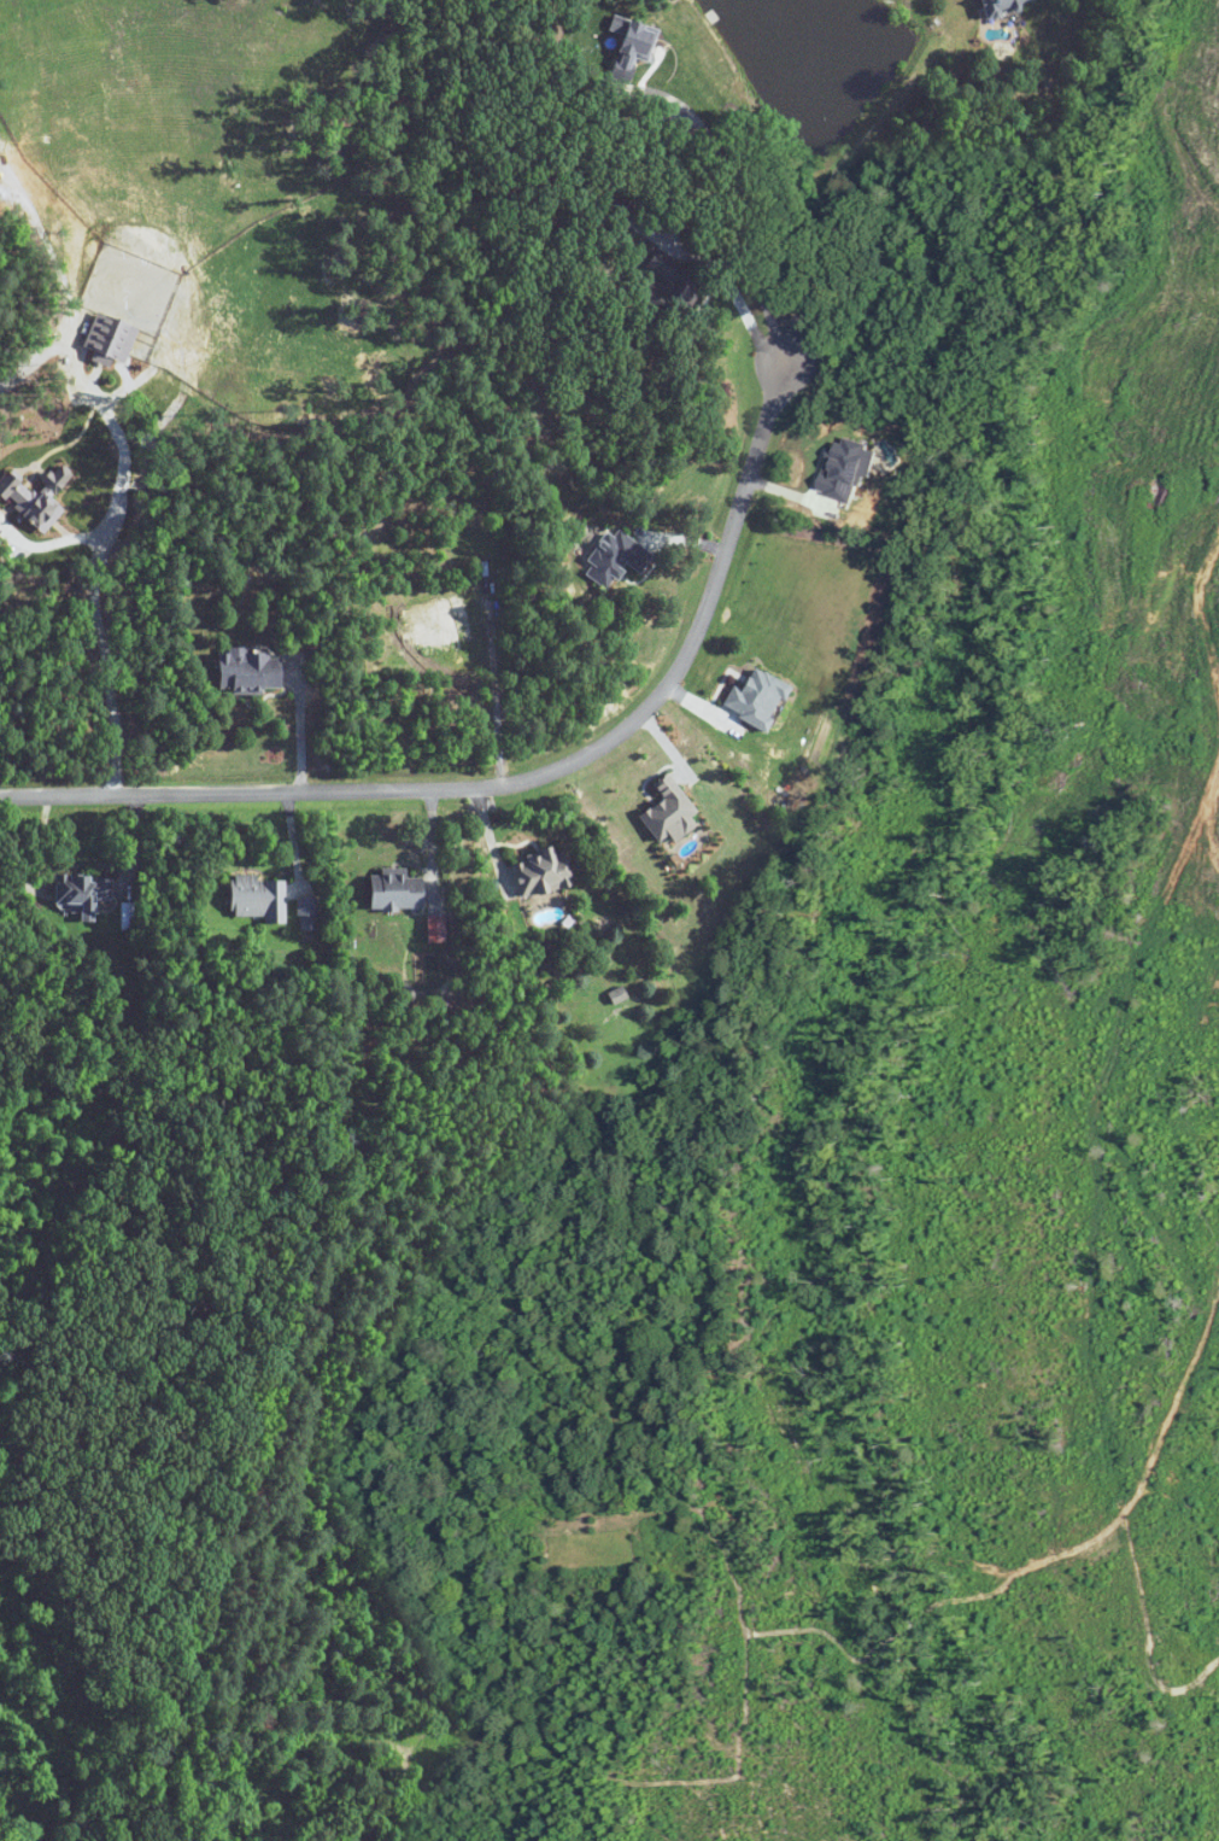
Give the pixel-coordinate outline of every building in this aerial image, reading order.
[(988,20),(1034,4),(1032,0),(981,0),(988,20)] [(647,62),(656,30),(613,17),(609,31),(624,35),(613,71),(628,75),(633,58),(647,62)] [(659,278),(642,298),(672,324),(702,288),(657,250),(644,265),(659,278)] [(586,575),(607,591),(626,565),(640,575),(654,556),(613,527),(588,564),(592,567),(586,575)] [(278,652),(216,653),(217,694),(279,693),(278,652)] [(789,684),(751,668),(741,690),(732,686),(721,709),(768,730),(789,684)] [(695,812),(669,773),(652,784),(662,799),(639,815),(656,842),(667,834),(672,841),(695,826),(689,816),(695,812)] [(571,887),(564,853),(553,855),(551,846),(537,849),(538,857),(511,863),(519,898),(571,887)] [(422,910),(421,878),(406,878),(406,869),(379,869),(379,874),(368,874),(369,910),(422,910)] [(111,900),(111,877),(54,875),(54,904),(81,905),(80,921),(93,922),(94,899),(111,900)] [(285,920),(285,878),(230,878),(230,920),(285,920)]
